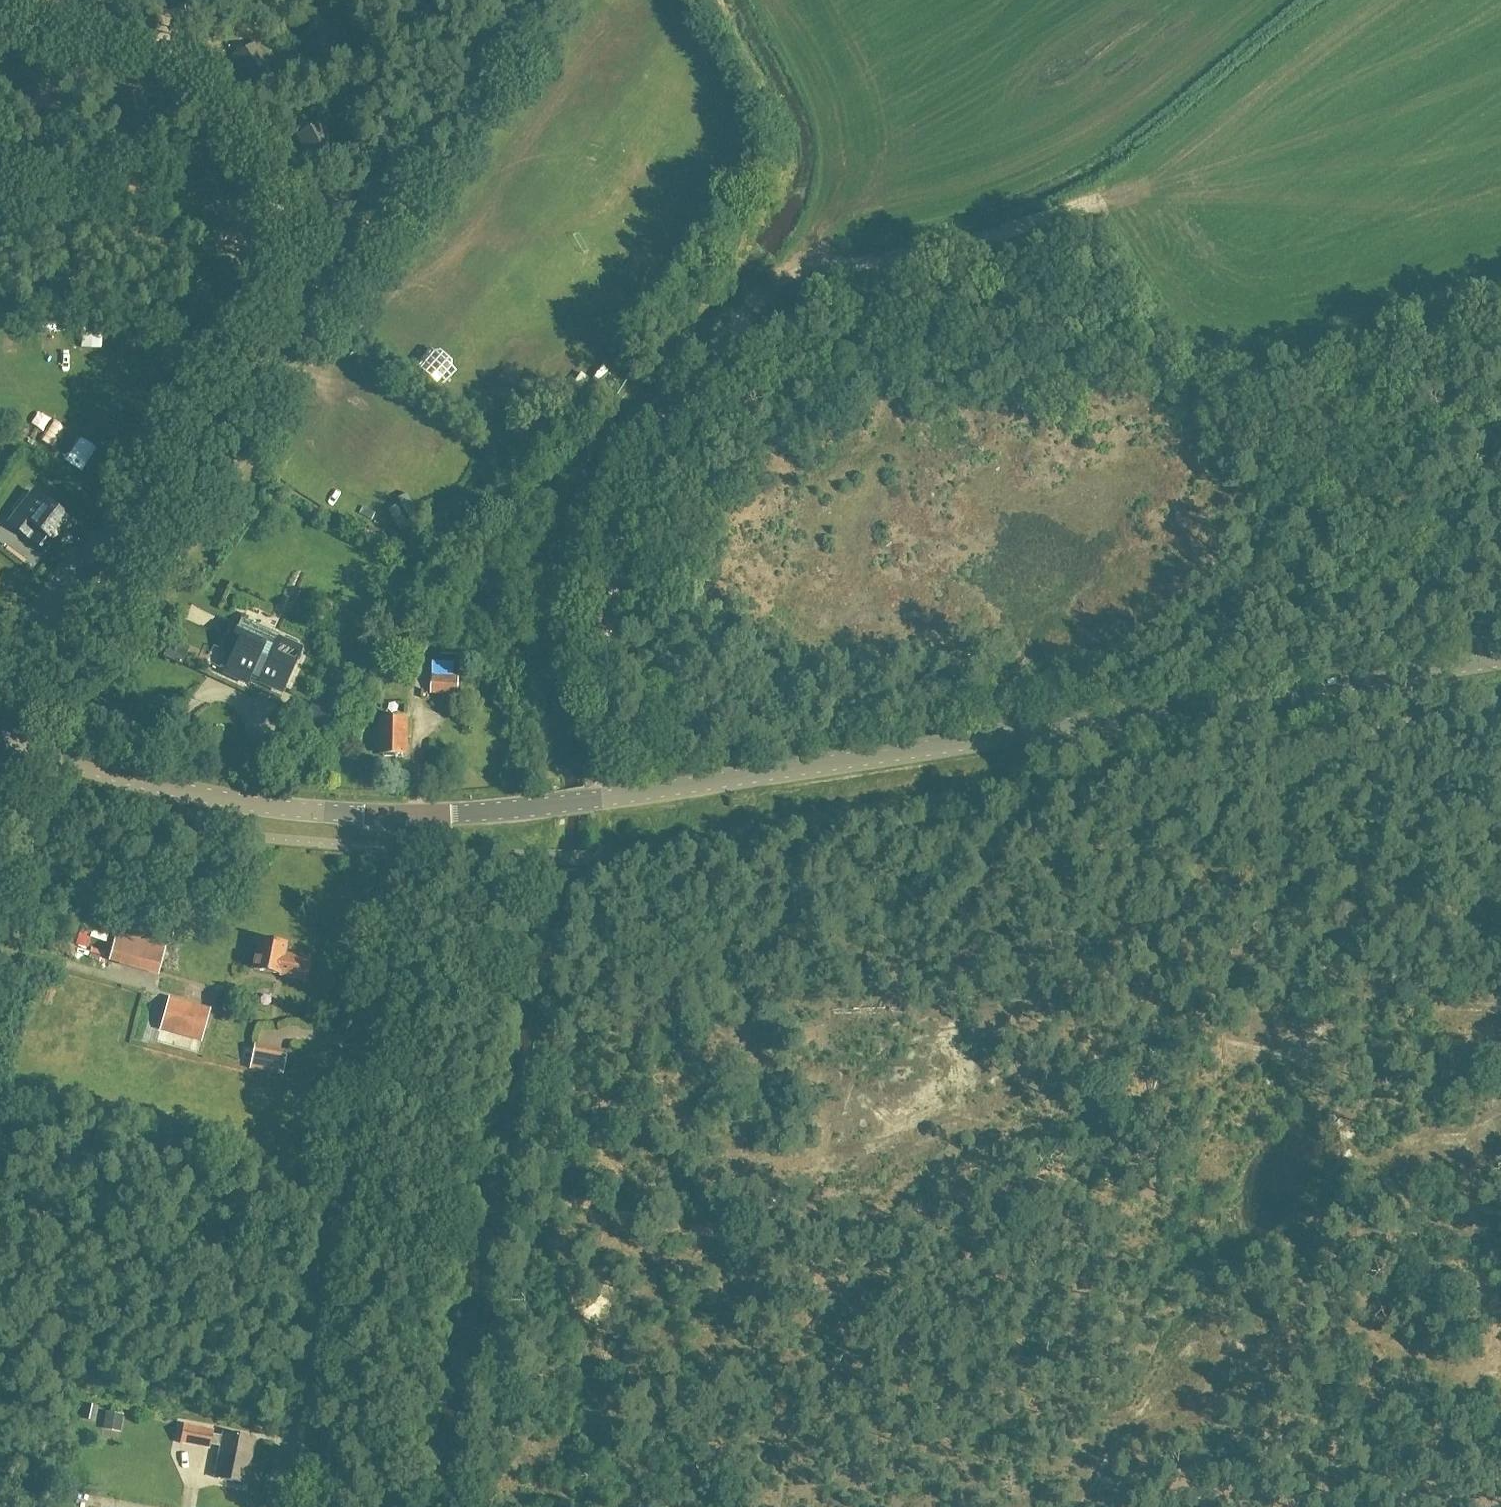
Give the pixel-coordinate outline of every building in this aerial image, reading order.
[(172,11),(196,0),(167,0),(172,11)] [(232,54),(247,86),(273,74),(258,41),(232,54)] [(9,72),(24,104),(51,92),(36,59),(9,72)] [(115,100),(130,133),(156,120),(141,88),(115,100)] [(296,133),(311,165),(338,153),(322,120),(296,133)] [(95,327),(93,360),(112,361),(114,328),(95,327)] [(56,462),(76,436),(58,423),(43,443),(51,448),(46,455),(56,462)] [(13,527),(45,551),(49,554),(57,544),(68,553),(84,532),(33,492),(16,513),(17,513),(9,523),(13,527)] [(233,652),(223,672),(248,683),(252,675),(283,690),(301,650),(241,623),(243,619),(241,619),(227,649),(233,652)] [(432,695),(460,696),(461,674),(455,674),(456,662),(434,662),(432,695)] [(322,733),(327,722),(308,713),(303,724),(322,733)] [(382,754),(409,754),(409,720),(382,720),(382,754)] [(160,972),(165,951),(117,939),(112,961),(160,972)] [(308,980),(311,960),(284,955),(286,944),(260,940),(255,971),(308,980)] [(163,1027),(201,1038),(211,1008),(171,996),(163,1027)] [(258,1047),(253,1070),(289,1078),(294,1056),(258,1047)] [(213,1475),(246,1482),(256,1438),(234,1433),(233,1438),(212,1433),(213,1430),(183,1423),(180,1442),(210,1448),(211,1443),(220,1445),(213,1475)]
